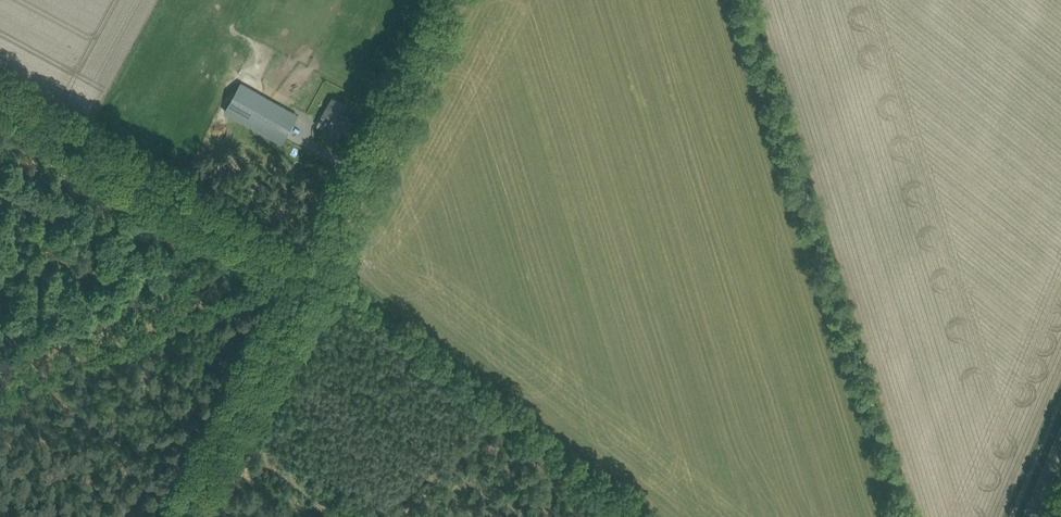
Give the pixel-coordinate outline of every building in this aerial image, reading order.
[(298,114),(241,82),(225,110),(282,143),(298,114)] [(324,130),(326,130),(324,134),(333,140),(335,136),(337,137),(349,117),(342,113),(346,105),(332,97),(322,115),(330,120),(324,130)]
